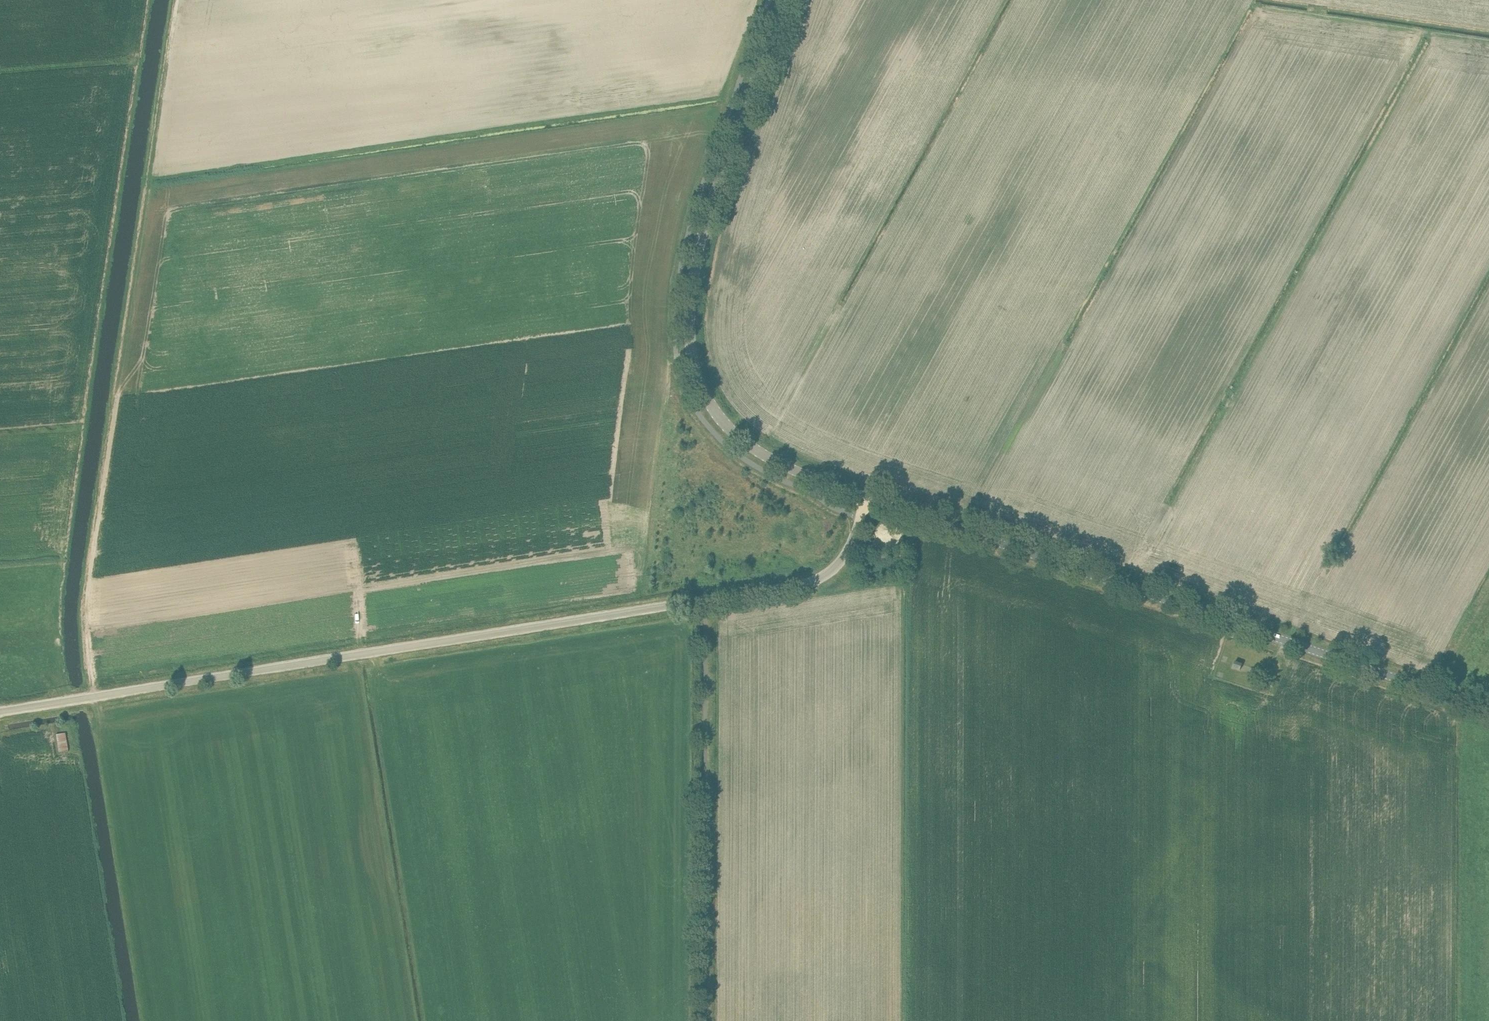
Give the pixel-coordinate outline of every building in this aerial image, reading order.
[(1242,664),(1235,662),(1233,667),(1240,670),(1242,664)] [(58,752),(68,750),(64,732),(55,734),(58,752)]
